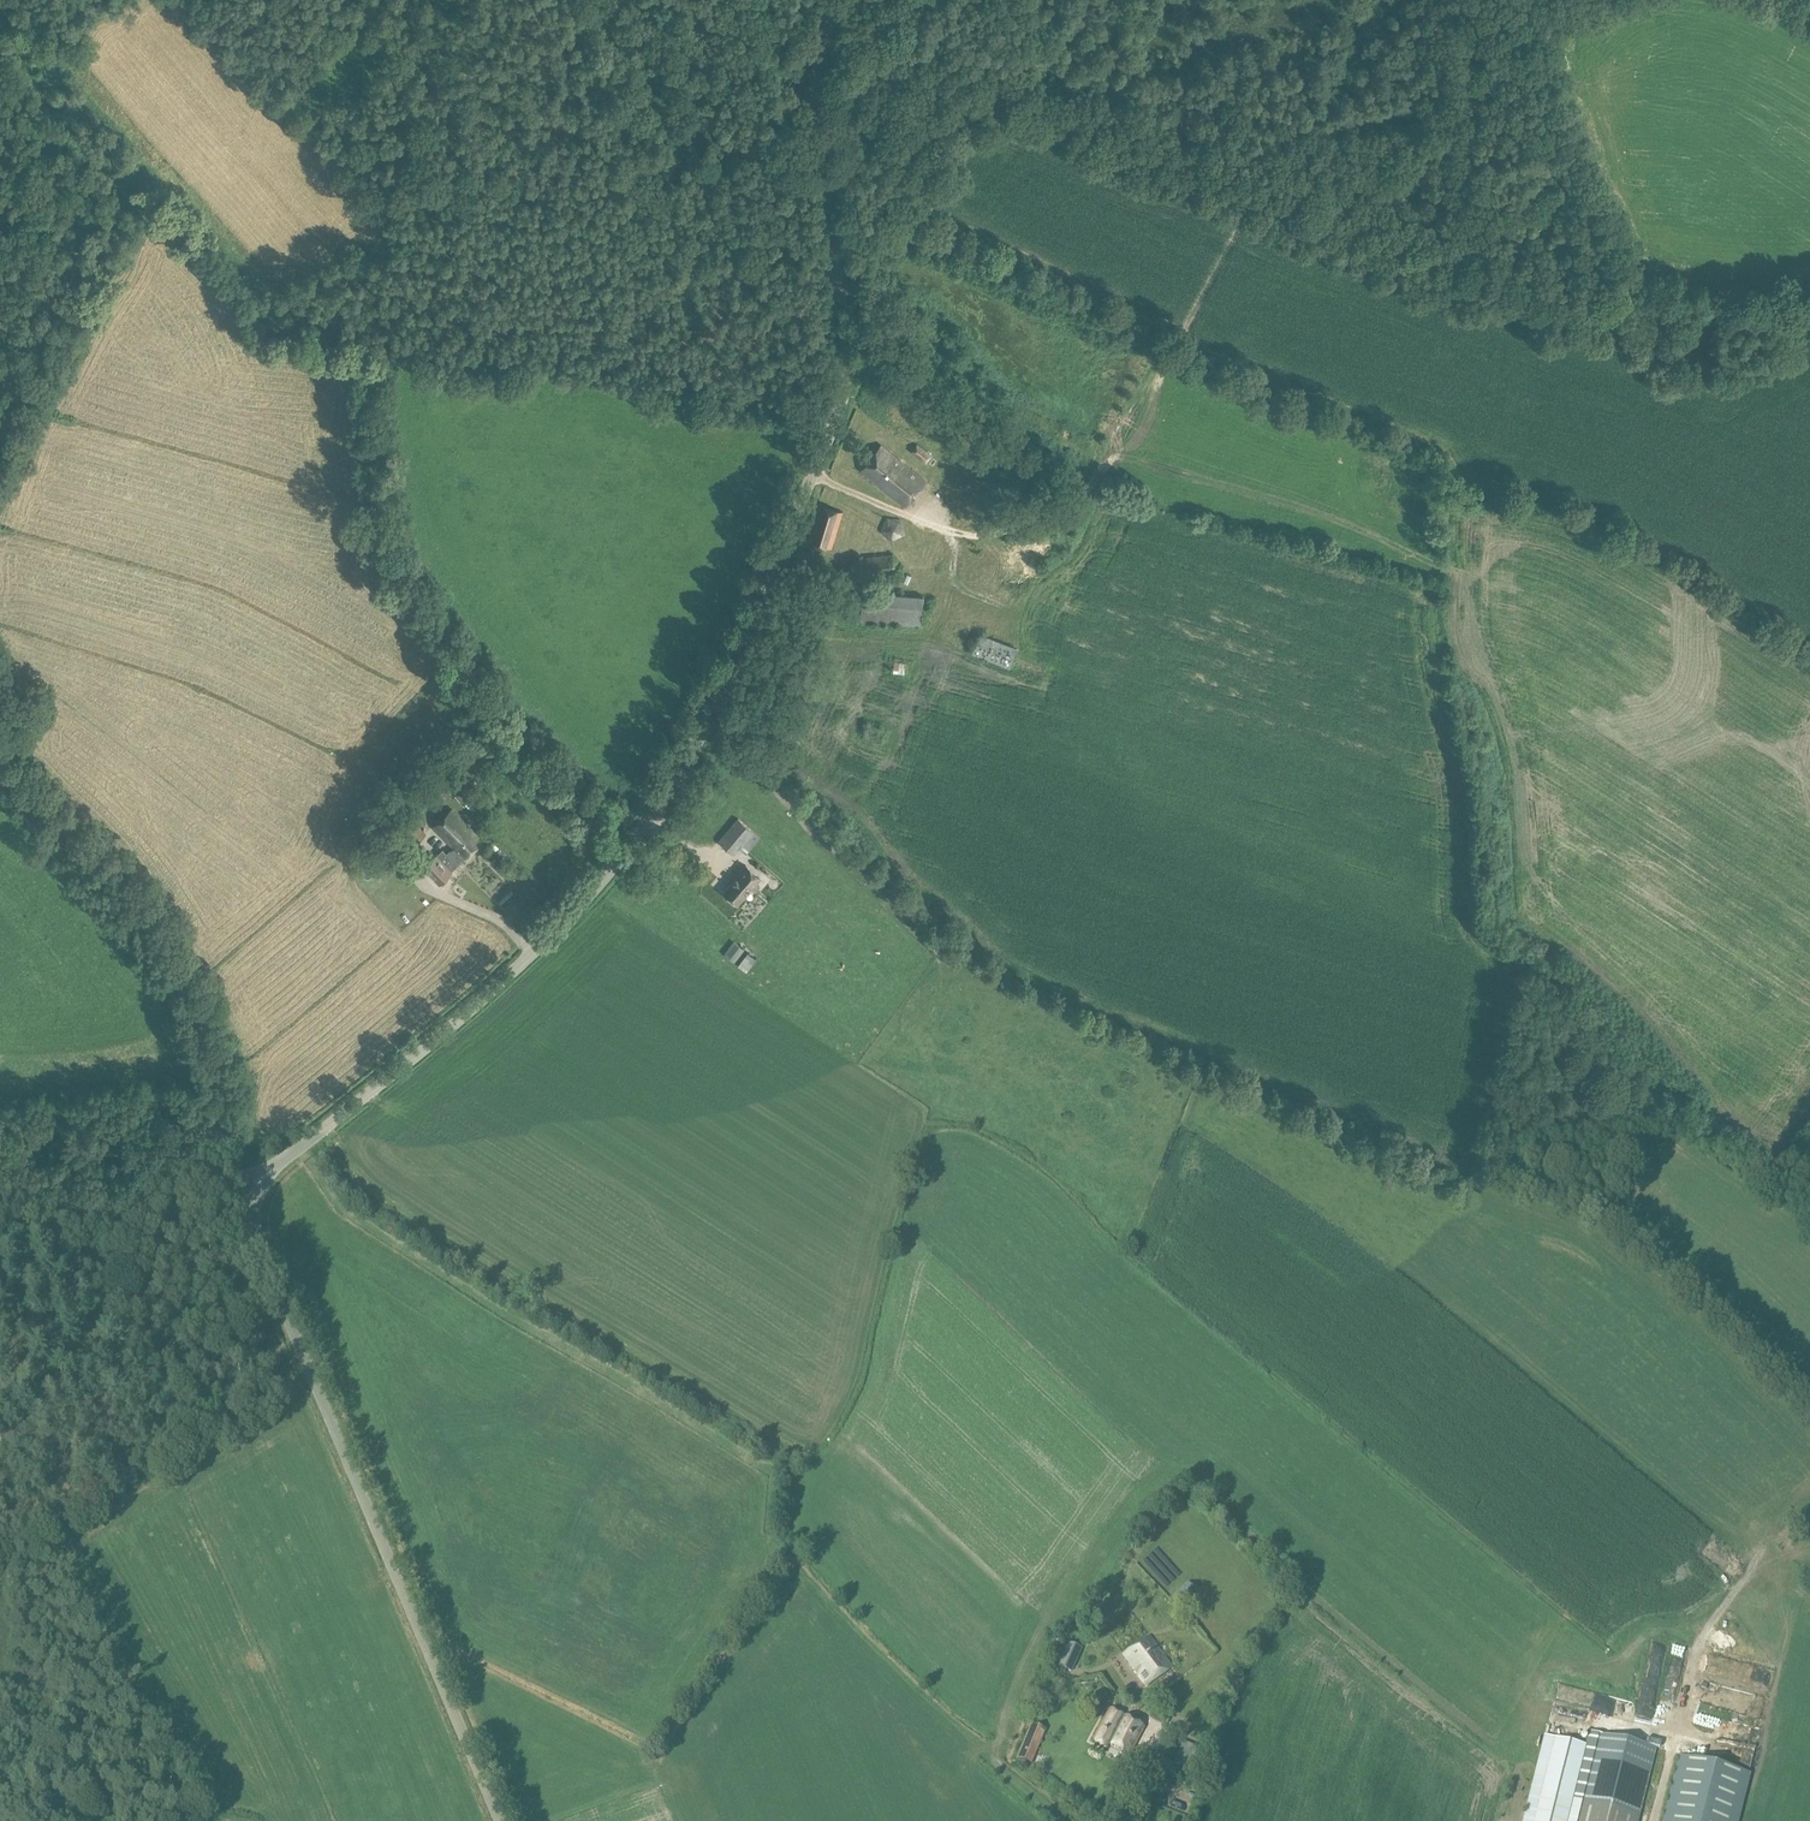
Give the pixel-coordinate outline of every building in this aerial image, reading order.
[(974,288),(977,301),(986,299),(983,286),(974,288)] [(909,432),(916,425),(910,419),(903,426),(909,432)] [(933,455),(920,445),(913,454),(926,464),(933,455)] [(862,470),(906,506),(925,482),(881,446),(862,470)] [(824,505),(811,543),(832,550),(843,511),(824,505)] [(1062,515),(1052,523),(1062,535),(1072,527),(1062,515)] [(861,553),(892,552),(891,540),(861,541),(861,553)] [(893,554),(861,555),(862,569),(867,576),(894,574),(898,568),(898,560),(894,554),(893,554)] [(861,594),(858,620),(922,626),(924,599),(861,594)] [(981,635),(974,653),(1011,668),(1018,649),(981,635)] [(893,671),(905,671),(905,660),(893,660),(893,671)] [(871,724),(868,732),(881,737),(885,730),(871,724)] [(505,782),(500,776),(491,784),(496,789),(505,782)] [(425,797),(412,787),(401,801),(414,811),(425,797)] [(470,809),(478,802),(470,793),(462,801),(470,809)] [(433,827),(453,848),(447,854),(443,850),(435,857),(424,867),(439,884),(452,871),(452,870),(483,840),(472,829),(453,809),(433,827)] [(398,830),(411,818),(404,811),(390,824),(398,830)] [(740,848),(754,832),(738,818),(718,840),(734,855),(740,848)] [(754,832),(740,848),(746,854),(760,838),(754,832)] [(745,865),(737,874),(752,887),(756,890),(760,886),(756,882),(760,878),(745,865)] [(737,874),(723,891),(738,904),(752,887),(737,874)] [(734,941),(724,955),(734,962),(744,949),(734,941)] [(748,952),(738,965),(747,972),(757,958),(748,952)] [(1196,1592),(1188,1583),(1173,1597),(1181,1606),(1196,1592)] [(1222,1583),(1218,1587),(1227,1597),(1232,1593),(1222,1583)] [(1125,1655),(1146,1686),(1172,1668),(1151,1637),(1125,1655)] [(1060,1667),(1072,1672),(1081,1649),(1069,1644),(1060,1667)] [(1698,1668),(1690,1678),(1699,1686),(1708,1676),(1698,1668)] [(1649,1694),(1660,1698),(1663,1689),(1653,1685),(1649,1694)] [(1146,1726),(1110,1707),(1093,1738),(1108,1746),(1110,1741),(1131,1753),(1146,1726)] [(1016,1758),(1031,1765),(1046,1729),(1031,1723),(1016,1758)] [(1728,1735),(1727,1726),(1711,1727),(1713,1737),(1728,1735)] [(1600,1732),(1596,1749),(1582,1802),(1592,1804),(1640,1816),(1657,1746),(1600,1732)] [(1582,1802),(1596,1749),(1543,1736),(1528,1798),(1540,1801),(1571,1808),(1580,1811),(1582,1802)] [(1749,1774),(1681,1757),(1665,1820),(1737,1820),(1749,1774)] [(1571,1808),(1540,1801),(1534,1820),(1567,1820),(1571,1808)] [(1567,1820),(1638,1820),(1640,1816),(1592,1804),(1582,1802),(1580,1811),(1571,1808),(1567,1820)] [(1193,1814),(1183,1812),(1182,1820),(1192,1820),(1193,1814)]
